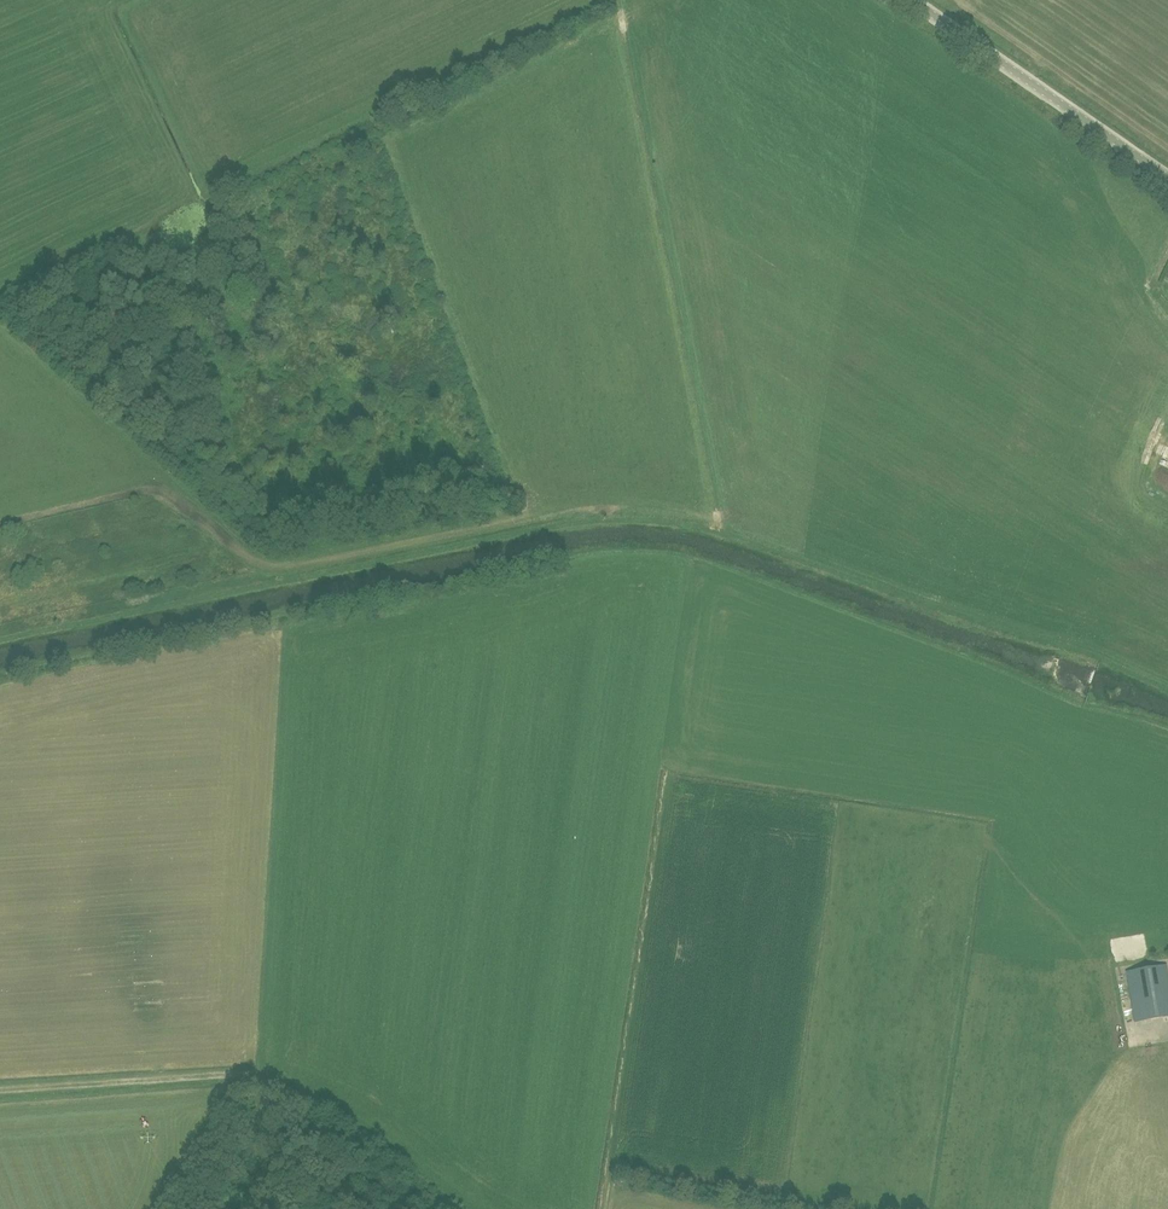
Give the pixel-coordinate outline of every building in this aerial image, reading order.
[(1167,1016),(1167,976),(1166,965),(1127,972),(1135,1021),(1167,1016)]
